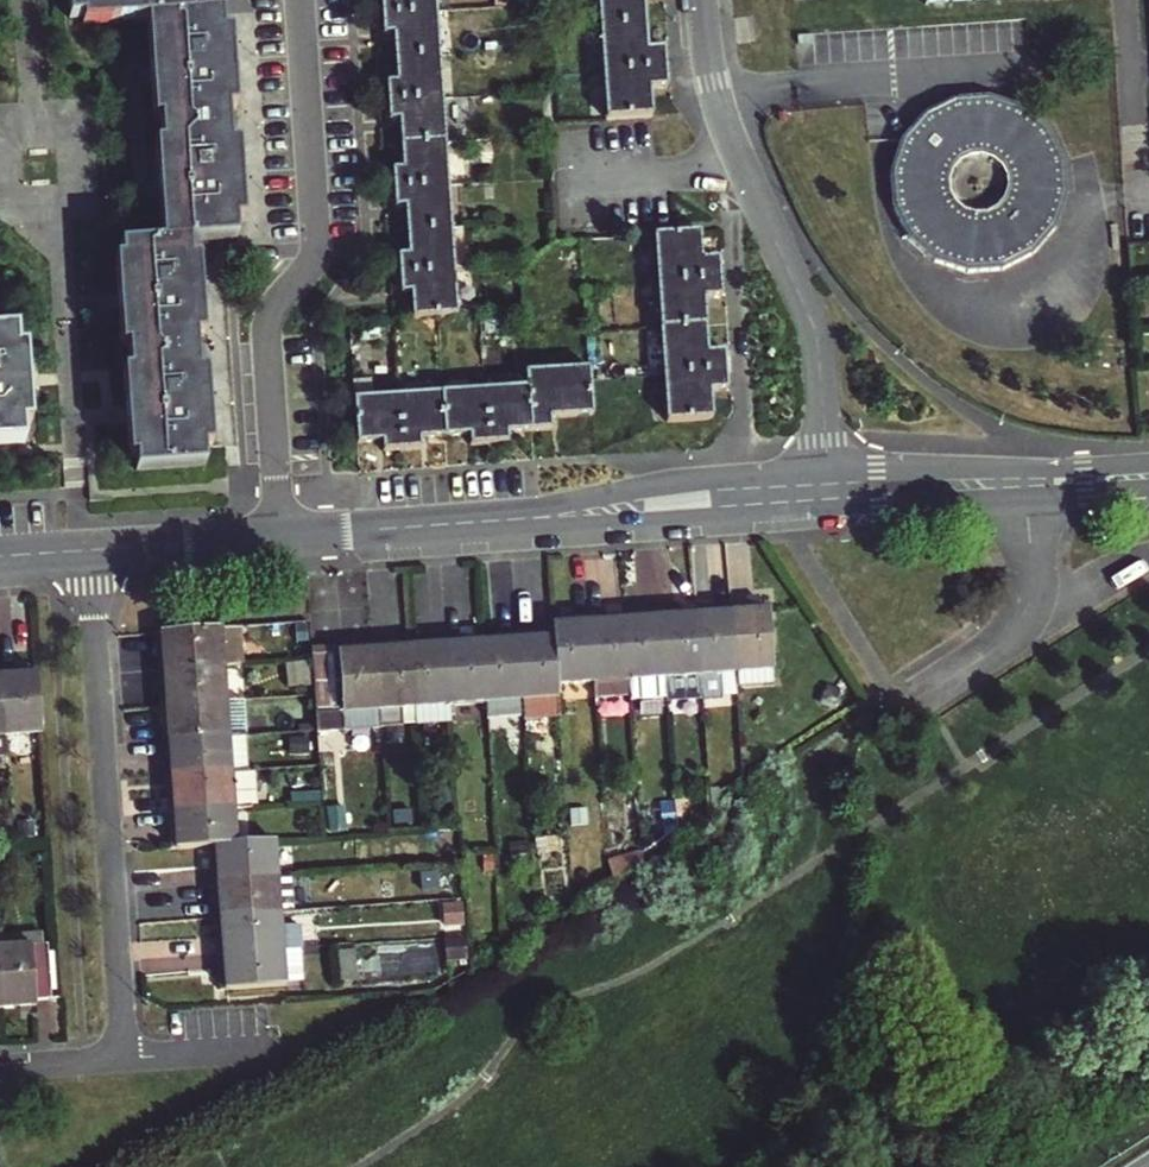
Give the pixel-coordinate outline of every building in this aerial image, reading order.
[(153,120),(161,119),(162,143),(155,144),(162,242),(120,245),(121,259),(116,260),(121,346),(128,345),(129,370),(123,370),(129,459),(136,458),(137,471),(204,467),(203,449),(212,448),(207,370),(198,371),(196,336),(204,335),(200,259),(190,259),(189,243),(236,239),(235,220),(244,219),(239,142),(230,143),(228,110),(237,109),(232,33),(223,33),(222,14),(194,16),(193,0),(68,0),(69,19),(82,19),(82,25),(147,21),(153,120)] [(382,15),(436,11),(435,0),(381,0),(382,15)] [(645,24),(644,0),(598,0),(600,27),(645,24)] [(393,32),(394,58),(439,54),(436,11),(382,15),(383,33),(393,32)] [(603,72),(665,69),(664,47),(646,49),(645,24),(600,27),(603,72)] [(386,82),(387,101),(442,97),(439,54),(394,58),(396,82),(386,82)] [(606,119),(652,116),(650,88),(666,87),(665,69),(603,72),(606,119)] [(400,143),(445,140),(442,97),(387,101),(389,119),(398,118),(400,143)] [(985,99),(949,101),(918,116),(894,144),(883,178),(887,213),(905,242),(933,266),(965,276),(1000,272),(1029,257),(1050,232),(1063,200),(1062,167),(1047,135),(1019,110),(985,99)] [(445,140),(400,143),(402,166),(393,167),(394,186),(448,183),(445,140)] [(448,183),(394,186),(395,207),(404,207),(405,230),(451,227),(448,183)] [(398,255),(400,273),(454,269),(451,227),(405,230),(407,254),(398,255)] [(699,231),(653,234),(656,282),(720,278),(718,257),(700,258),(699,231)] [(454,269),(400,273),(401,293),(410,293),(411,318),(457,315),(454,269)] [(659,327),(706,324),(704,298),(721,297),(720,278),(656,282),(659,327)] [(706,324),(659,327),(662,375),(727,371),(725,350),(707,351),(706,324)] [(24,442),(23,425),(32,425),(27,347),(18,348),(16,328),(0,330),(0,443),(24,442)] [(526,385),(529,431),(550,430),(550,418),(591,415),(588,367),(525,371),(526,385)] [(728,389),(727,371),(662,375),(666,421),(712,418),(710,390),(728,389)] [(526,385),(484,388),(488,444),(507,443),(506,433),(529,431),(526,385)] [(442,391),(445,436),(469,434),(470,445),(488,444),(484,388),(442,391)] [(442,391),(398,394),(401,449),(420,447),(419,437),(445,436),(442,391)] [(401,449),(398,394),(353,397),(357,441),(381,439),(382,450),(401,449)] [(736,670),(737,684),(773,682),(767,609),(756,610),(756,604),(731,605),(736,670)] [(718,672),(736,670),(731,605),(709,607),(709,613),(695,614),(699,673),(700,688),(701,697),(720,695),(718,672)] [(700,688),(699,673),(695,614),(682,615),(682,609),(657,610),(662,676),(663,691),(700,688)] [(638,618),(624,618),(628,678),(662,676),(657,610),(638,611),(638,618)] [(628,678),(624,618),(612,619),(612,613),(587,615),(591,681),(628,678)] [(591,681),(587,615),(565,616),(565,622),(552,623),(553,636),(556,684),(591,681)] [(243,626),(161,631),(162,647),(157,647),(158,668),(225,664),(246,662),(243,626)] [(556,684),(553,636),(540,637),(539,632),(517,634),(522,698),(523,720),(559,717),(556,684)] [(522,698),(517,634),(495,635),(495,640),(481,641),(485,701),(522,698)] [(485,701),(481,641),(469,642),(468,637),(445,638),(450,703),(485,701)] [(450,703),(445,638),(423,639),(424,645),(410,645),(415,706),(450,703)] [(415,706),(410,645),(397,647),(397,641),(376,643),(380,709),(415,706)] [(344,711),(380,709),(376,643),(353,644),(353,650),(339,650),(344,711)] [(225,664),(158,668),(160,692),(166,692),(167,704),(227,699),(225,664)] [(0,670),(0,675),(4,737),(44,735),(39,673),(24,674),(24,668),(0,670)] [(162,718),(164,739),(230,734),(227,699),(167,704),(168,718),(162,718)] [(171,761),(172,775),(232,771),(230,734),(164,739),(166,761),(171,761)] [(232,771),(172,775),(173,791),(168,791),(170,811),(235,807),(232,771)] [(235,807),(170,811),(171,833),(176,833),(177,848),(215,845),(237,844),(235,807)] [(211,860),(212,881),(278,876),(275,842),(237,844),(215,845),(217,860),(211,860)] [(609,857),(611,883),(642,865),(641,854),(609,857)] [(278,876),(212,881),(214,903),(220,902),(220,916),(281,912),(278,876)] [(463,900),(445,901),(446,923),(464,922),(463,900)] [(281,912),(220,916),(221,930),(216,930),(217,953),(302,948),(299,910),(281,912)] [(48,935),(0,937),(0,947),(33,945),(34,955),(49,954),(48,935)] [(466,942),(448,943),(449,960),(467,959),(466,942)] [(34,955),(33,945),(0,947),(0,999),(1,1007),(38,1005),(37,1000),(53,998),(49,954),(34,955)] [(302,948),(217,953),(219,977),(225,976),(226,989),(287,984),(287,980),(304,979),(302,948)]
